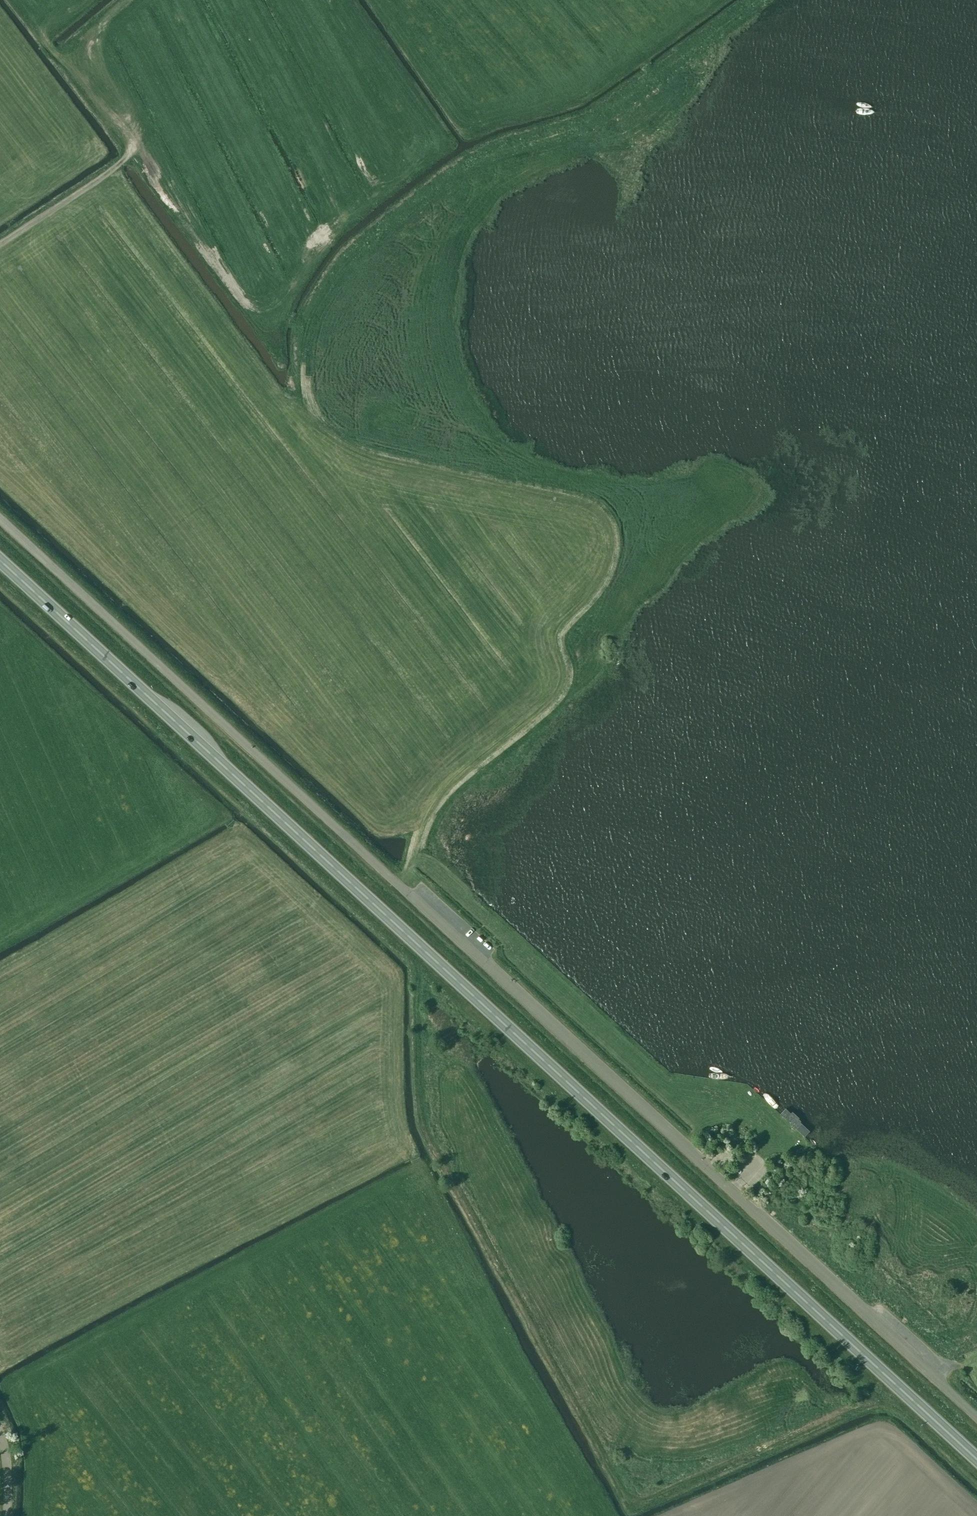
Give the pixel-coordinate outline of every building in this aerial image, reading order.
[(440,884),(444,877),(435,873),(432,879),(440,884)]
